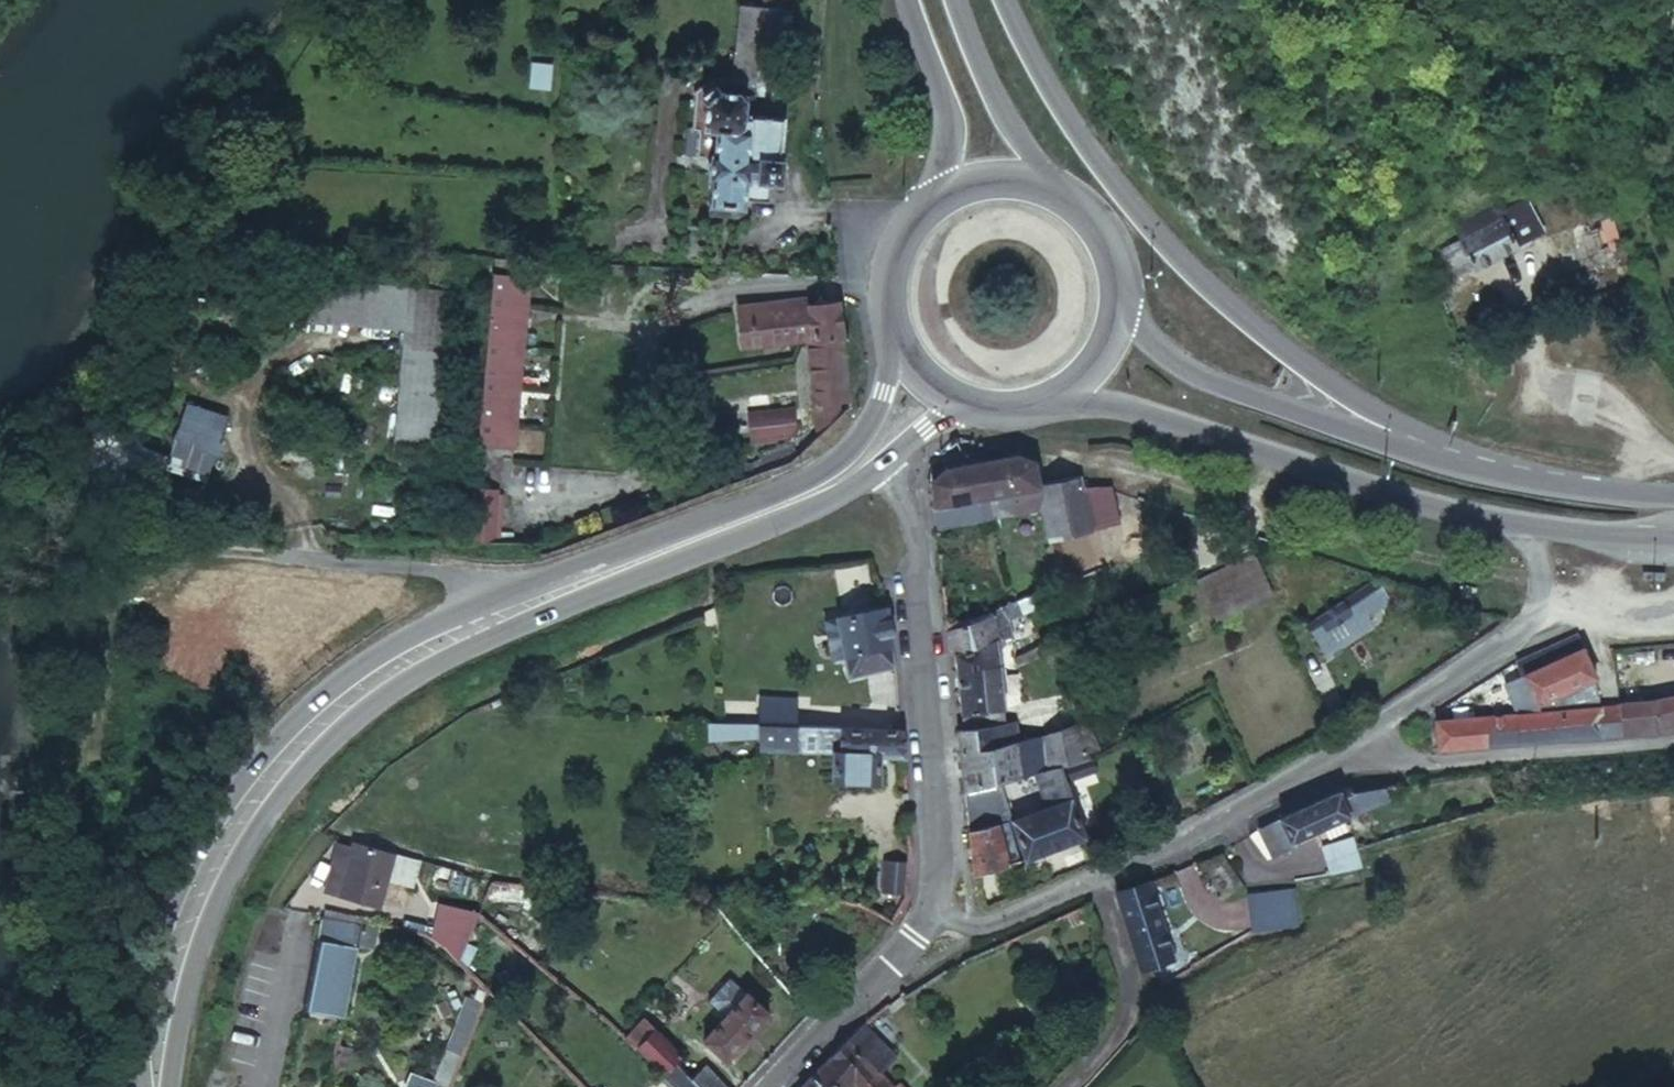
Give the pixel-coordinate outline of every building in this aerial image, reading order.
[(730,106),(767,111),(780,112),(788,8),(739,4),(732,85),(730,106)] [(547,89),(548,65),(530,64),(529,87),(547,89)] [(764,144),(767,111),(730,106),(732,85),(727,82),(723,80),(719,79),(713,80),(710,86),(708,118),(700,120),(698,141),(679,141),(678,165),(706,167),(704,199),(741,203),(744,188),(760,191),(763,166),(773,167),(774,145),(764,144)] [(1463,216),(1431,227),(1443,264),(1552,230),(1540,189),(1511,197),(1508,183),(1456,199),(1463,216)] [(1542,250),(1557,303),(1614,285),(1584,186),(1558,194),(1573,240),(1542,250)] [(516,263),(484,262),(484,445),(515,445),(516,263)] [(286,263),(282,306),(398,318),(389,431),(429,435),(443,280),(286,263)] [(862,397),(840,279),(804,285),(811,329),(802,331),(812,396),(837,392),(839,402),(862,397)] [(739,340),(802,331),(811,329),(804,285),(732,296),(739,340)] [(181,405),(168,475),(210,480),(221,410),(181,405)] [(792,406),(745,411),(749,445),(797,439),(792,406)] [(77,462),(132,489),(151,450),(96,424),(77,462)] [(1001,500),(1004,524),(1053,517),(1067,569),(1053,572),(1053,579),(1042,584),(1046,597),(1107,574),(1098,521),(1126,517),(1124,492),(1093,496),(1090,485),(1060,487),(1041,482),(1039,467),(1025,462),(984,466),(988,502),(1001,500)] [(940,532),(1004,524),(1001,500),(988,502),(984,466),(957,468),(936,491),(940,532)] [(485,479),(485,534),(506,533),(506,479),(485,479)] [(1273,541),(1241,530),(1198,546),(1213,567),(1273,541)] [(1262,557),(1209,577),(1226,619),(1279,599),(1262,557)] [(1394,609),(1383,583),(1360,595),(1367,612),(1321,636),(1330,653),(1378,627),(1374,618),(1394,609)] [(948,628),(969,621),(967,585),(944,586),(948,628)] [(1367,612),(1360,595),(1312,620),(1321,636),(1367,612)] [(893,675),(884,608),(841,615),(849,677),(893,675)] [(1018,614),(1017,608),(969,621),(948,628),(952,663),(956,662),(1007,645),(1003,621),(1018,614)] [(1009,658),(1007,645),(956,662),(965,723),(1008,706),(1002,660),(1009,658)] [(1596,670),(1586,647),(1504,686),(1514,707),(1569,684),(1574,695),(1593,687),(1587,673),(1596,670)] [(1657,698),(1662,728),(1673,727),(1673,695),(1657,698)] [(1657,698),(1631,701),(1636,730),(1662,728),(1657,698)] [(1636,730),(1631,701),(1614,704),(1619,731),(1636,730)] [(1604,706),(1420,721),(1421,746),(1481,742),(1545,736),(1619,731),(1614,704),(1604,706)] [(1064,711),(1069,727),(1084,721),(1078,707),(1064,711)] [(764,731),(786,733),(789,708),(765,708),(764,731)] [(740,709),(739,719),(750,720),(751,709),(740,709)] [(1021,746),(1031,779),(1037,777),(1042,770),(1094,749),(1084,721),(1069,727),(1021,746)] [(1014,723),(960,742),(967,798),(1031,779),(1021,746),(1014,723)] [(719,729),(698,728),(697,736),(718,740),(719,729)] [(763,742),(764,731),(733,729),(730,740),(763,742)] [(863,767),(903,770),(899,736),(860,737),(786,733),(764,731),(763,742),(763,756),(820,759),(819,785),(861,786),(863,767)] [(1109,770),(1099,747),(1094,749),(1042,770),(1037,777),(1048,812),(1022,823),(1030,860),(1070,848),(1094,834),(1077,782),(1109,770)] [(1348,804),(1344,781),(1328,785),(1304,795),(1268,817),(1248,827),(1259,850),(1288,834),(1289,828),(1348,804)] [(994,831),(973,836),(976,861),(980,876),(1005,868),(994,831)] [(1314,850),(1320,870),(1353,867),(1343,841),(1314,850)] [(327,885),(332,886),(329,900),(381,908),(391,856),(349,847),(348,854),(333,851),(327,885)] [(875,889),(903,888),(905,862),(877,861),(875,889)] [(1114,888),(1141,963),(1189,947),(1181,928),(1167,933),(1146,876),(1114,888)] [(1285,884),(1243,888),(1248,937),(1290,933),(1285,884)] [(477,906),(437,900),(436,925),(435,933),(452,936),(460,930),(477,906)] [(1180,922),(1181,928),(1189,947),(1218,934),(1207,911),(1180,922)] [(366,946),(369,924),(313,915),(309,938),(313,938),(301,1006),(339,1013),(352,944),(366,946)] [(741,985),(703,1024),(723,1045),(763,1006),(741,985)] [(439,1086),(447,1086),(484,1004),(468,996),(429,1083),(439,1086)] [(617,1032),(653,1066),(669,1080),(674,1075),(686,1086),(725,1086),(693,1056),(688,1061),(637,1013),(617,1032)] [(892,1047),(866,1021),(847,1041),(868,1061),(873,1066),(892,1047)] [(847,1041),(804,1086),(843,1086),(849,1080),(868,1061),(847,1041)] [(873,1066),(868,1061),(849,1080),(856,1086),(894,1086),(873,1066)] [(653,1066),(631,1086),(686,1086),(674,1075),(669,1080),(653,1066)]
